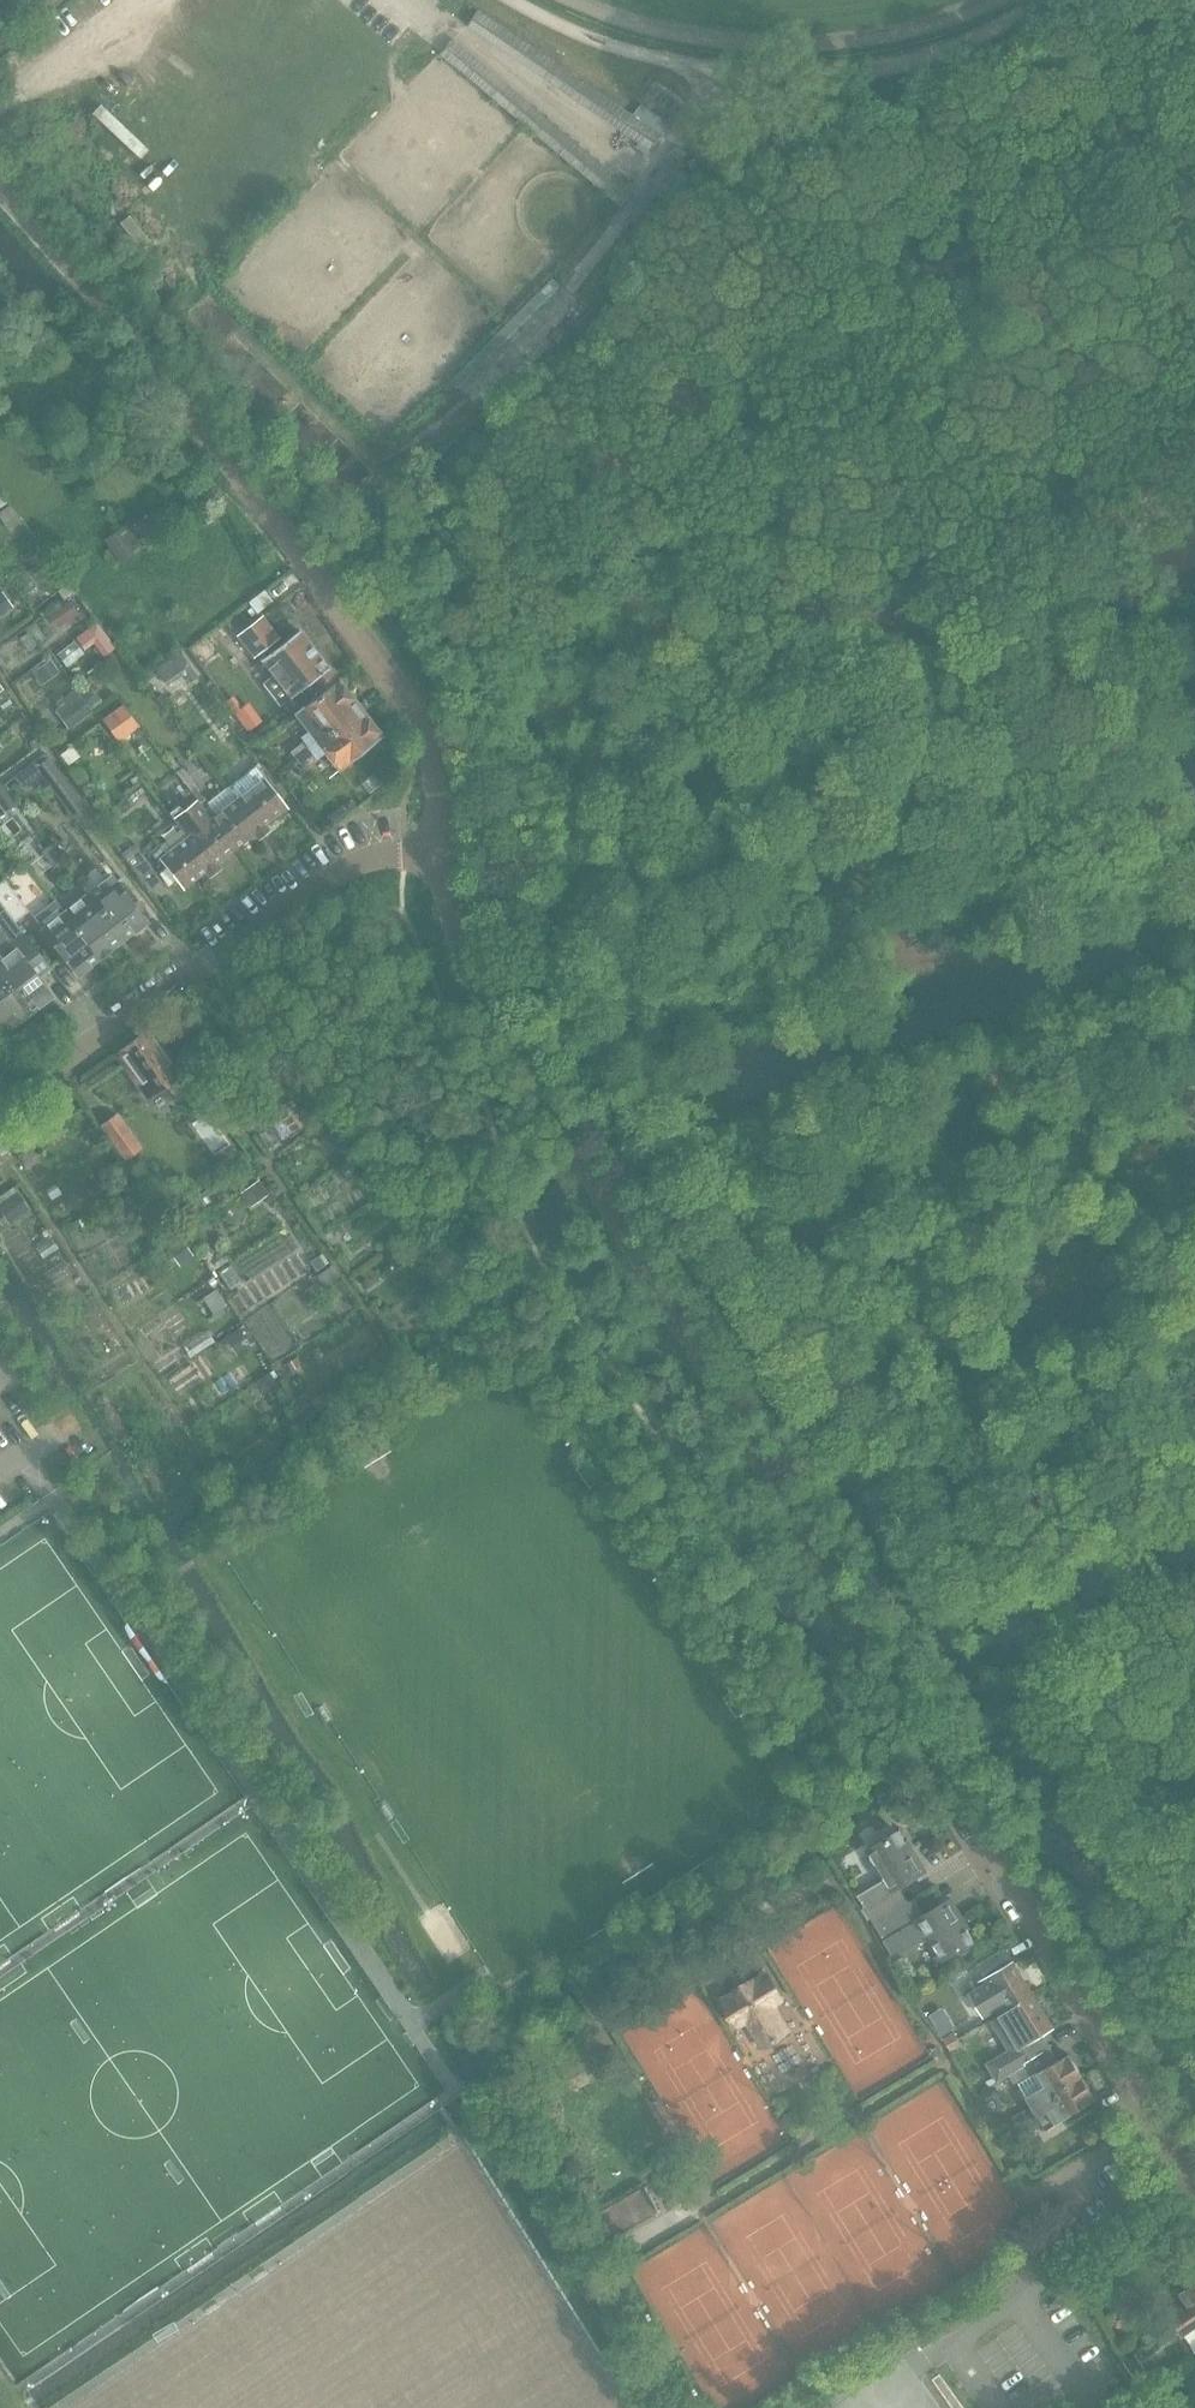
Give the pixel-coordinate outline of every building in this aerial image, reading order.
[(663,135),(479,11),(468,26),(652,151),(663,135)] [(442,54),(623,207),(633,195),(451,42),(442,54)] [(151,511),(137,521),(145,535),(160,526),(160,525),(175,516),(166,503),(153,512),(151,511)] [(22,522),(10,505),(0,513),(0,517),(10,531),(22,522)] [(129,558),(138,552),(139,551),(124,528),(107,540),(116,555),(125,551),(129,558)] [(280,638),(262,615),(235,635),(253,658),(280,638)] [(116,649),(97,622),(76,639),(83,648),(94,640),(106,656),(116,649)] [(295,715),(340,681),(338,679),(335,681),(326,670),(328,668),(299,630),(261,660),(291,699),(304,690),(312,700),(294,713),(295,715)] [(61,671),(53,659),(36,670),(46,683),(61,671)] [(168,684),(158,671),(145,681),(155,694),(168,684)] [(316,742),(361,708),(340,681),(295,715),(316,742)] [(88,710),(79,697),(68,705),(57,713),(66,726),(88,710)] [(109,715),(129,739),(142,729),(123,705),(109,715)] [(361,708),(316,742),(339,771),(383,737),(361,708)] [(294,755),(297,759),(309,750),(306,746),(294,755)] [(300,763),(312,754),(309,750),(297,759),(300,763)] [(74,817),(86,808),(47,754),(35,763),(74,817)] [(269,788),(272,785),(256,764),(226,788),(262,833),(269,828),(267,825),(286,810),(269,788)] [(257,838),(262,833),(226,788),(202,807),(235,849),(254,834),(257,838)] [(202,807),(199,809),(186,792),(164,809),(186,837),(213,871),(219,866),(217,864),(235,849),(202,807)] [(206,873),(208,876),(213,871),(186,837),(167,852),(160,843),(150,851),(164,869),(168,865),(186,888),(206,873)] [(122,854),(149,891),(162,881),(135,844),(122,854)] [(89,894),(124,939),(145,923),(110,878),(89,894)] [(15,921),(28,911),(5,880),(0,883),(0,902),(12,918),(12,917),(15,921)] [(101,956),(124,939),(89,894),(66,911),(101,956)] [(79,973),(101,956),(66,911),(44,928),(79,973)] [(15,921),(12,917),(12,918),(0,926),(0,978),(28,1014),(51,996),(30,968),(43,958),(15,921)] [(28,1014),(0,978),(0,1026),(4,1032),(28,1014)] [(149,1095),(164,1084),(173,1097),(188,1086),(149,1030),(143,1035),(118,1052),(149,1095)] [(124,1160),(141,1150),(116,1114),(100,1125),(103,1129),(121,1155),(124,1160)] [(352,1139),(341,1123),(325,1134),(336,1150),(352,1139)] [(214,1166),(223,1178),(237,1169),(228,1156),(214,1166)] [(268,1193),(259,1180),(241,1192),(250,1207),(268,1193)] [(0,1205),(0,1211),(8,1223),(28,1209),(17,1193),(0,1205)] [(138,1215),(126,1198),(114,1206),(126,1222),(138,1215)] [(418,1252),(434,1242),(425,1230),(409,1240),(418,1252)] [(179,1239),(166,1248),(179,1265),(192,1256),(179,1239)] [(317,1276),(325,1287),(337,1278),(329,1267),(317,1276)] [(72,1270),(60,1278),(70,1294),(83,1286),(72,1270)] [(214,1315),(227,1306),(216,1289),(203,1298),(214,1315)] [(80,1324),(89,1339),(104,1329),(95,1314),(80,1324)] [(238,1330),(226,1338),(237,1354),(249,1346),(238,1330)] [(282,1389),(271,1373),(258,1381),(269,1398),(282,1389)] [(896,1789),(900,1795),(908,1789),(905,1784),(896,1789)] [(875,1925),(909,1903),(900,1888),(925,1873),(900,1832),(869,1850),(885,1877),(856,1895),(875,1925)] [(925,1915),(916,1900),(915,1899),(909,1903),(875,1925),(884,1941),(907,1927),(917,1944),(929,1936),(944,1960),(974,1942),(950,1901),(925,1915)] [(998,2015),(1033,1995),(1014,1963),(981,1983),(998,2015)] [(733,1979),(738,1989),(722,1998),(738,2026),(747,2021),(748,2022),(749,2021),(764,2047),(788,2033),(773,2006),(775,2005),(774,2004),(782,2000),(766,1972),(748,1982),(743,1974),(740,1973),(736,1973),(736,1974),(733,1976),(733,1979)] [(1042,2036),(1054,2028),(1033,1995),(998,2015),(1019,2049),(1006,2057),(1014,2073),(1051,2051),(1042,2036)] [(953,2032),(945,2037),(948,2042),(956,2038),(953,2032)] [(960,2044),(956,2038),(948,2042),(952,2049),(960,2044)] [(1033,2107),(1083,2076),(1070,2055),(1038,2074),(1044,2087),(1036,2091),(1027,2097),(1033,2107)] [(1064,2119),(1097,2100),(1083,2076),(1033,2107),(1039,2117),(1056,2106),(1064,2119)] [(1000,2289),(1008,2283),(1012,2281),(1003,2267),(991,2274),(1000,2289)] [(1180,2293),(1189,2306),(1171,2318),(1183,2337),(1194,2329),(1194,2283),(1180,2293)] [(1173,2341),(1168,2333),(1163,2325),(1145,2336),(1146,2339),(1141,2343),(1145,2348),(1142,2350),(1145,2356),(1159,2347),(1161,2349),(1173,2341)]
